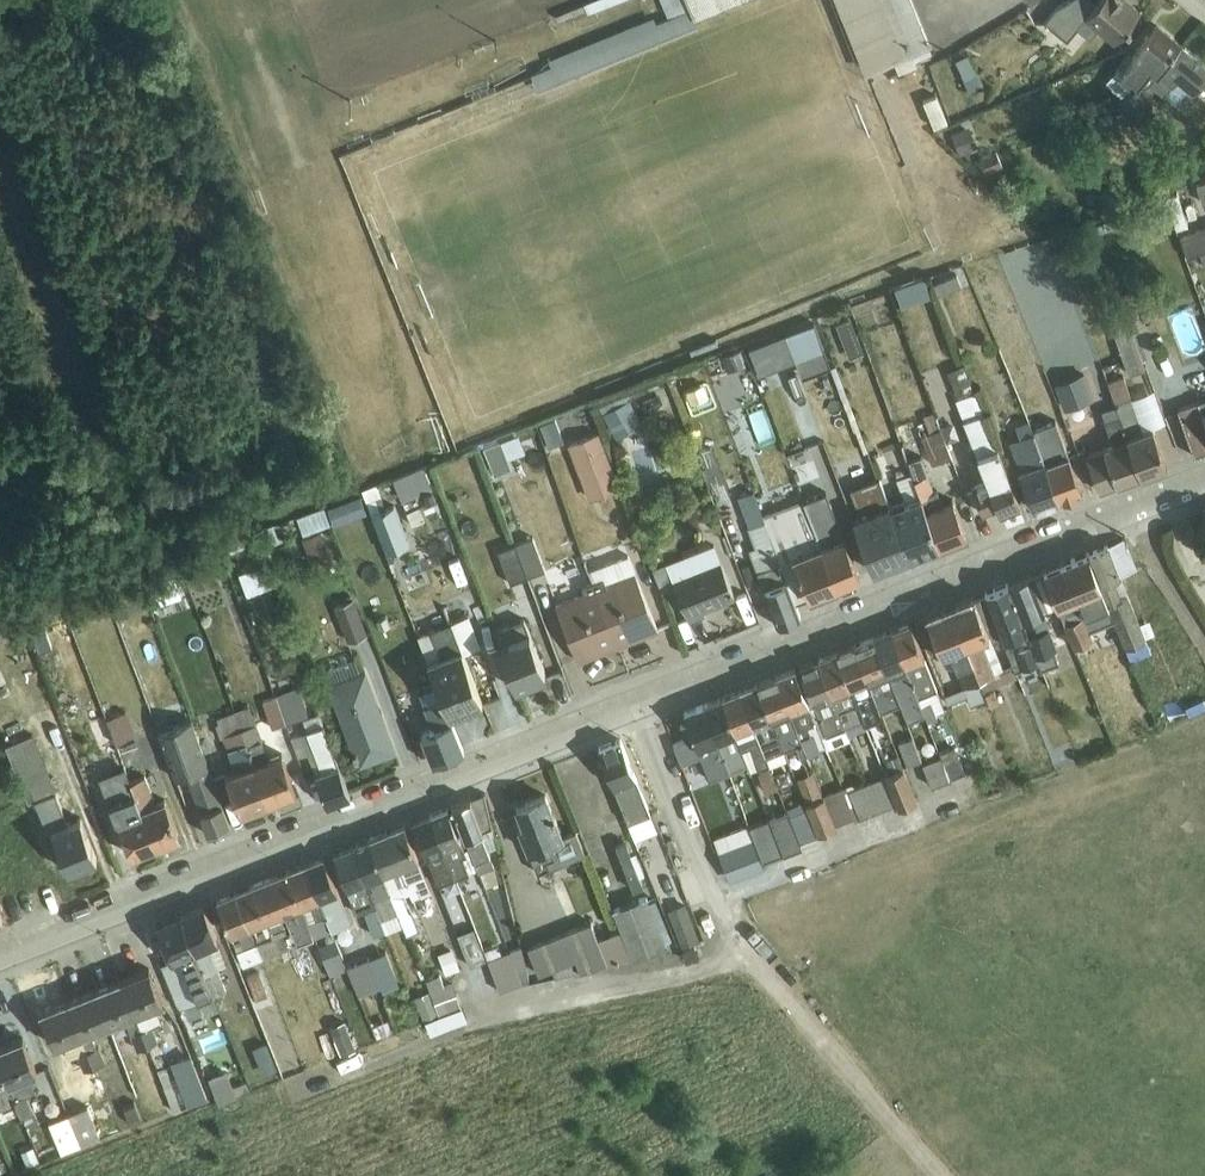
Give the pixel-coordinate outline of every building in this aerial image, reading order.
[(531,74),(538,92),(697,27),(694,19),(739,0),(660,0),(668,18),(656,23),(653,16),(548,60),(551,66),(531,74)] [(556,16),(558,21),(586,9),(588,14),(621,0),(595,0),(556,16)] [(865,73),(894,62),(899,74),(917,66),(914,60),(932,53),(911,0),(836,0),(865,73)] [(1044,22),(1067,41),(1078,27),(1089,36),(1097,28),(1114,42),(1126,28),(1128,30),(1131,26),(1130,25),(1143,11),(1139,8),(1138,10),(1126,0),(1100,0),(1096,4),(1091,0),(1067,0),(1056,7),(1044,22)] [(1150,83),(1181,45),(1157,26),(1131,55),(1134,57),(1122,71),(1117,68),(1105,83),(1120,96),(1150,83)] [(1120,96),(1118,97),(1124,109),(1144,101),(1142,98),(1155,89),(1163,95),(1177,80),(1187,89),(1192,92),(1204,77),(1204,65),(1181,45),(1150,83),(1120,96)] [(967,54),(955,60),(956,62),(971,90),(984,84),(978,70),(976,71),(967,54)] [(1177,80),(1163,95),(1175,104),(1187,89),(1177,80)] [(969,126),(952,134),(960,154),(963,153),(978,146),(969,126)] [(996,152),(980,158),(986,174),(1003,166),(996,152)] [(1196,186),(1202,203),(1204,202),(1204,183),(1196,186)] [(1180,237),(1187,256),(1204,250),(1204,229),(1180,237)] [(1032,235),(989,252),(1024,343),(1039,337),(1031,318),(1048,311),(1032,271),(1044,266),(1032,235)] [(957,275),(943,281),(950,296),(964,290),(957,275)] [(923,278),(894,289),(901,308),(930,297),(923,278)] [(1129,291),(1119,295),(1128,320),(1138,316),(1129,291)] [(850,312),(835,318),(841,335),(856,330),(850,312)] [(1125,322),(1111,327),(1129,374),(1145,367),(1125,322)] [(795,362),(824,350),(814,324),(785,335),(795,362)] [(778,337),(755,346),(761,364),(785,355),(778,337)] [(740,350),(722,357),(728,371),(746,364),(740,350)] [(824,350),(795,362),(802,378),(829,368),(862,455),(868,452),(834,363),(830,365),(824,350)] [(792,435),(810,428),(784,362),(766,369),(792,435)] [(963,366),(947,372),(958,399),(955,400),(972,445),(969,446),(968,450),(970,456),(974,458),(977,456),(986,480),(970,486),(982,514),(997,508),(1000,514),(1020,506),(976,392),(973,393),(963,366)] [(1084,372),(1054,383),(1064,410),(1094,398),(1084,372)] [(1116,406),(1142,476),(1154,471),(1166,466),(1152,427),(1142,430),(1123,377),(1108,382),(1116,406)] [(624,393),(599,406),(616,440),(643,426),(630,401),(628,402),(624,393)] [(1178,409),(1194,457),(1204,453),(1204,399),(1178,409)] [(1142,476),(1116,406),(1101,411),(1113,444),(1085,454),(1099,492),(1142,476)] [(929,433),(921,437),(932,465),(951,458),(934,412),(923,417),(929,433)] [(557,420),(540,426),(546,442),(562,436),(557,420)] [(1033,429),(1059,501),(1082,492),(1056,420),(1033,429)] [(1059,501),(1033,429),(1029,421),(1009,428),(1013,440),(1009,441),(1034,510),(1059,501)] [(598,433),(568,444),(589,500),(620,488),(598,433)] [(705,441),(696,445),(704,467),(699,469),(709,492),(714,490),(717,498),(729,493),(711,447),(708,448),(705,441)] [(911,474),(939,546),(966,537),(953,500),(941,504),(936,491),(935,492),(916,441),(901,447),(911,474)] [(501,443),(484,449),(494,476),(511,470),(501,443)] [(776,451),(785,480),(807,473),(798,444),(776,451)] [(824,446),(812,451),(823,477),(835,472),(824,446)] [(423,468),(392,480),(401,502),(431,490),(423,468)] [(888,504),(909,559),(912,558),(911,556),(931,548),(932,550),(939,546),(911,474),(897,479),(904,498),(888,504)] [(909,559),(888,504),(879,479),(850,490),(858,513),(852,515),(873,572),(909,559)] [(362,492),(386,553),(410,544),(395,506),(386,510),(381,497),(379,498),(374,487),(362,492)] [(765,521),(763,515),(753,491),(738,496),(750,527),(765,521)] [(804,500),(838,586),(860,577),(827,491),(804,500)] [(361,497),(328,509),(334,526),(368,514),(361,497)] [(763,515),(765,521),(795,603),(838,586),(804,500),(763,515)] [(303,535),(331,524),(324,507),(296,518),(303,535)] [(765,521),(750,527),(747,528),(755,547),(748,550),(762,587),(776,621),(777,626),(800,617),(795,603),(765,521)] [(321,535),(303,541),(311,564),(328,559),(321,535)] [(515,545),(527,578),(545,571),(533,538),(515,545)] [(1096,575),(1112,619),(1124,648),(1125,647),(1145,639),(1144,637),(1140,625),(1139,623),(1127,594),(1121,597),(1113,579),(1120,576),(1136,570),(1124,539),(1118,541),(1088,553),(1096,575)] [(527,578),(515,545),(498,551),(510,584),(527,578)] [(714,545),(666,564),(688,619),(703,613),(702,610),(735,597),(714,545)] [(1043,571),(1064,622),(1064,624),(1073,646),(1092,638),(1089,629),(1112,619),(1096,575),(1088,553),(1043,571)] [(595,583),(618,647),(658,631),(628,556),(590,572),(595,583)] [(247,597),(270,588),(262,565),(238,575),(247,597)] [(1008,585),(1035,655),(1037,654),(1047,682),(1064,676),(1054,647),(1056,646),(1049,628),(1064,622),(1043,571),(1008,585)] [(175,575),(148,585),(156,606),(183,596),(175,575)] [(1121,597),(1127,594),(1120,576),(1113,579),(1121,597)] [(618,647),(595,583),(582,588),(584,593),(555,605),(578,663),(618,647)] [(985,594),(1002,640),(1013,667),(1014,670),(1037,661),(1035,655),(1008,585),(985,594)] [(108,599),(115,618),(144,607),(136,588),(108,599)] [(950,608),(984,698),(986,697),(989,707),(999,702),(994,691),(992,692),(990,688),(1017,678),(1014,670),(1013,667),(1004,671),(993,643),(1002,640),(985,594),(950,608)] [(368,635),(354,599),(334,607),(347,643),(368,635)] [(984,698),(950,608),(915,622),(926,649),(936,645),(945,666),(949,668),(956,666),(963,687),(944,694),(947,703),(966,696),(969,704),(984,698)] [(468,617),(450,625),(462,655),(481,647),(468,617)] [(524,620),(493,633),(516,690),(547,678),(524,620)] [(1140,625),(1144,637),(1155,635),(1149,622),(1140,625)] [(892,631),(922,709),(927,723),(937,719),(935,714),(945,710),(910,624),(892,631)] [(437,686),(449,717),(483,704),(462,655),(450,625),(433,631),(442,657),(427,663),(437,686)] [(433,631),(417,638),(427,663),(442,657),(433,631)] [(874,638),(899,705),(903,716),(922,709),(892,631),(874,638)] [(855,646),(881,712),(899,705),(874,638),(855,646)] [(1145,639),(1125,647),(1131,661),(1151,653),(1145,639)] [(836,653),(865,726),(874,723),(875,724),(884,721),(881,712),(855,646),(836,653)] [(818,660),(847,734),(865,726),(836,653),(818,660)] [(802,687),(825,747),(826,749),(850,740),(847,734),(818,660),(799,668),(806,686),(802,687)] [(776,677),(807,757),(813,771),(826,766),(819,750),(825,747),(802,687),(795,669),(776,677)] [(364,672),(327,686),(356,760),(359,767),(395,754),(364,672)] [(758,684),(784,751),(796,746),(802,759),(807,757),(776,677),(758,684)] [(740,691),(769,766),(770,767),(788,760),(784,751),(758,684),(740,691)] [(460,746),(449,717),(437,686),(418,694),(433,731),(421,735),(431,760),(433,765),(463,753),(460,746)] [(275,698),(286,724),(308,716),(298,689),(275,698)] [(722,698),(750,771),(759,768),(760,769),(769,766),(740,691),(722,698)] [(1168,714),(1172,723),(1190,716),(1189,714),(1204,706),(1204,701),(1203,697),(1168,714)] [(272,729),(286,724),(275,698),(262,702),(272,729)] [(703,706),(728,773),(731,782),(751,774),(750,771),(722,698),(703,706)] [(728,773),(703,706),(684,713),(688,725),(681,728),(686,741),(674,746),(682,765),(700,758),(709,780),(728,773)] [(269,760),(249,708),(235,713),(241,732),(268,804),(282,799),(283,800),(297,794),(282,754),(269,760)] [(105,721),(115,747),(137,739),(128,713),(105,721)] [(223,738),(241,732),(235,713),(217,720),(219,725),(215,727),(220,739),(223,738)] [(322,773),(315,775),(325,802),(327,807),(350,798),(348,793),(319,715),(311,718),(303,721),(307,733),(321,769),(322,773)] [(105,721),(89,726),(98,753),(115,747),(105,721)] [(208,837),(230,829),(191,722),(158,735),(176,781),(186,777),(208,837)] [(241,732),(223,738),(236,772),(226,776),(241,815),(268,804),(241,732)] [(321,769),(307,733),(292,739),(298,759),(308,755),(315,775),(322,773),(321,769)] [(69,789),(56,794),(33,736),(6,747),(29,805),(35,803),(47,835),(52,833),(68,873),(97,862),(69,789)] [(912,738),(898,743),(906,766),(920,761),(912,738)] [(621,741),(598,750),(628,824),(650,815),(621,741)] [(940,757),(949,780),(965,774),(954,746),(939,753),(940,757)] [(88,775),(113,766),(109,753),(83,762),(88,775)] [(949,780),(940,757),(922,765),(930,787),(949,780)] [(777,788),(770,767),(758,772),(765,792),(777,788)] [(885,776),(896,804),(898,809),(915,802),(903,770),(885,776)] [(804,802),(817,836),(837,828),(835,825),(820,792),(813,771),(795,779),(804,802)] [(866,784),(877,811),(896,804),(885,776),(866,784)] [(130,784),(156,849),(180,839),(165,801),(156,805),(145,777),(130,784)] [(841,788),(853,818),(854,820),(877,811),(866,784),(855,788),(853,783),(841,788)] [(132,858),(156,849),(130,784),(115,789),(115,791),(126,817),(117,820),(132,858)] [(820,792),(835,825),(850,819),(853,818),(841,788),(840,784),(820,792)] [(115,791),(107,794),(117,820),(126,817),(115,791)] [(487,851),(495,848),(484,795),(452,808),(467,849),(476,872),(478,874),(494,868),(487,851)] [(545,797),(516,808),(524,827),(519,829),(537,873),(585,854),(584,852),(576,831),(562,837),(545,797)] [(799,841),(800,842),(817,836),(804,802),(787,809),(788,812),(799,841)] [(476,872),(467,849),(463,851),(447,810),(430,817),(455,880),(476,872)] [(799,841),(788,812),(770,819),(783,854),(802,847),(800,842),(799,841)] [(437,886),(455,880),(430,817),(413,824),(437,886)] [(748,826),(758,850),(771,845),(761,818),(747,823),(748,826)] [(758,850),(748,826),(713,840),(730,883),(765,869),(758,850)] [(413,901),(430,894),(404,827),(386,834),(413,901)] [(404,904),(413,901),(386,834),(369,841),(397,915),(406,936),(418,932),(410,913),(408,914),(404,904)] [(380,921),(397,915),(369,841),(352,848),(380,921)] [(626,842),(615,846),(633,891),(643,887),(639,876),(644,874),(636,852),(631,854),(626,842)] [(385,932),(380,921),(352,848),(334,855),(357,916),(364,913),(373,937),(385,932)] [(332,933),(350,925),(323,859),(306,866),(332,933)] [(314,940),(332,933),(306,866),(288,873),(314,940)] [(297,947),(314,940),(288,873),(270,880),(297,947)] [(299,955),(297,947),(270,880),(253,887),(280,955),(291,950),(294,958),(299,955)] [(261,962),(280,955),(253,887),(235,895),(261,962)] [(243,969),(261,962),(235,895),(217,902),(231,936),(239,933),(242,941),(233,945),(243,969)] [(620,931),(631,958),(671,941),(655,902),(649,904),(647,898),(612,911),(620,931)] [(685,904),(667,911),(680,944),(682,949),(700,942),(699,939),(685,904)] [(203,907),(180,916),(213,998),(227,993),(218,969),(226,966),(203,907)] [(204,1018),(219,1012),(213,998),(180,916),(157,926),(171,963),(162,967),(178,1009),(198,1001),(204,1018)] [(631,958),(620,931),(597,940),(591,923),(527,948),(538,975),(552,970),(556,980),(631,958)] [(470,968),(486,962),(473,930),(457,936),(470,968)] [(341,974),(342,960),(335,941),(317,948),(330,978),(341,974)] [(517,973),(510,953),(502,956),(498,947),(484,952),(488,961),(487,962),(499,993),(523,985),(522,984),(517,973)] [(517,973),(522,984),(530,982),(529,980),(521,949),(510,953),(517,973)] [(438,956),(446,976),(460,971),(452,951),(438,956)] [(370,960),(380,989),(397,982),(386,953),(370,960)] [(302,962),(311,984),(327,978),(319,956),(302,962)] [(370,960),(346,969),(358,998),(380,989),(370,960)] [(121,982),(147,1047),(158,1043),(152,1028),(161,1024),(155,1008),(163,1005),(149,971),(121,982)] [(259,974),(247,979),(255,1002),(267,998),(259,974)] [(456,995),(452,986),(444,989),(440,977),(425,982),(434,1004),(456,995)] [(137,1051),(147,1047),(121,982),(94,993),(108,1027),(125,1020),(137,1051)] [(90,1034),(108,1027),(94,993),(68,1003),(93,1069),(105,1064),(98,1048),(96,1049),(90,1034)] [(462,1023),(466,1021),(462,1009),(456,995),(434,1004),(440,1019),(426,1025),(430,1036),(462,1023)] [(84,1072),(93,1069),(68,1003),(41,1014),(54,1048),(62,1045),(68,1060),(77,1057),(84,1072)] [(344,1023),(330,1029),(341,1056),(354,1051),(344,1023)] [(187,1033),(191,1050),(216,1043),(211,1027),(187,1033)] [(26,1129),(37,1124),(27,1097),(36,1093),(30,1077),(36,1074),(23,1040),(0,1050),(0,1063),(17,1106),(26,1129)] [(190,1058),(170,1065),(187,1108),(207,1100),(190,1058)] [(17,1106),(0,1063),(0,1103),(3,1111),(17,1106)] [(165,1068),(157,1072),(174,1113),(181,1110),(165,1068)] [(225,1072),(208,1079),(218,1106),(236,1100),(225,1072)] [(123,1108),(130,1127),(141,1122),(134,1104),(123,1108)] [(67,1116),(80,1148),(100,1140),(87,1108),(67,1116)] [(61,1156),(80,1148),(67,1116),(49,1124),(61,1156)]
